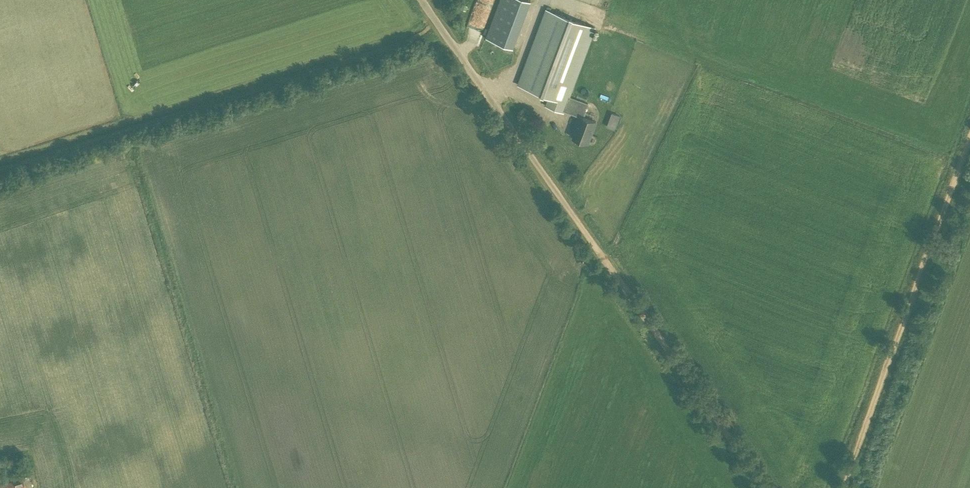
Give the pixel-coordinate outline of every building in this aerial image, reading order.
[(532,1),(529,0),(501,0),(487,38),(514,48),(532,1)] [(590,107),(590,106),(590,104),(588,104),(588,103),(570,97),(596,28),(547,10),(519,85),(550,96),(547,106),(564,112),(564,111),(580,117),(578,124),(579,124),(574,138),(589,143),(597,122),(584,117),(583,117),(585,111),(586,112),(587,111),(588,109),(588,108),(587,107),(589,107),(590,107)] [(33,487),(29,475),(0,484),(0,487),(30,487),(33,487)]
